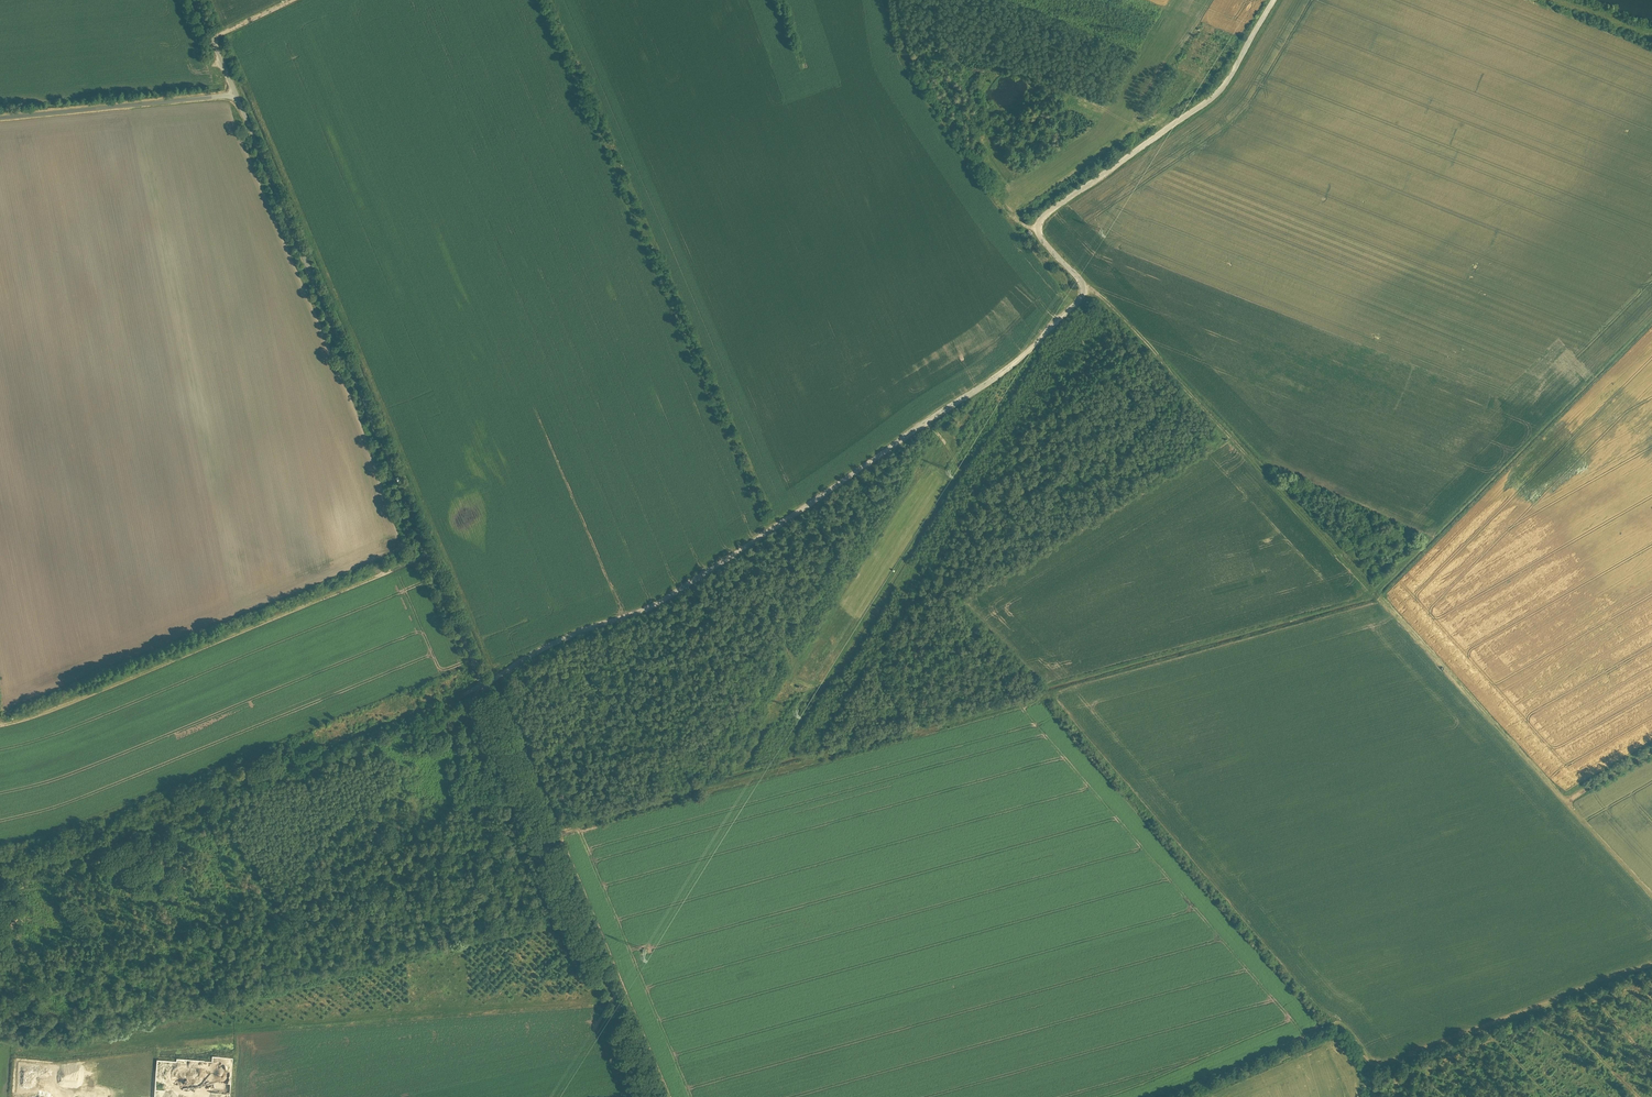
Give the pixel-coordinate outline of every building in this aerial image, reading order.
[(116,654),(90,664),(93,671),(119,660),(116,654)]
